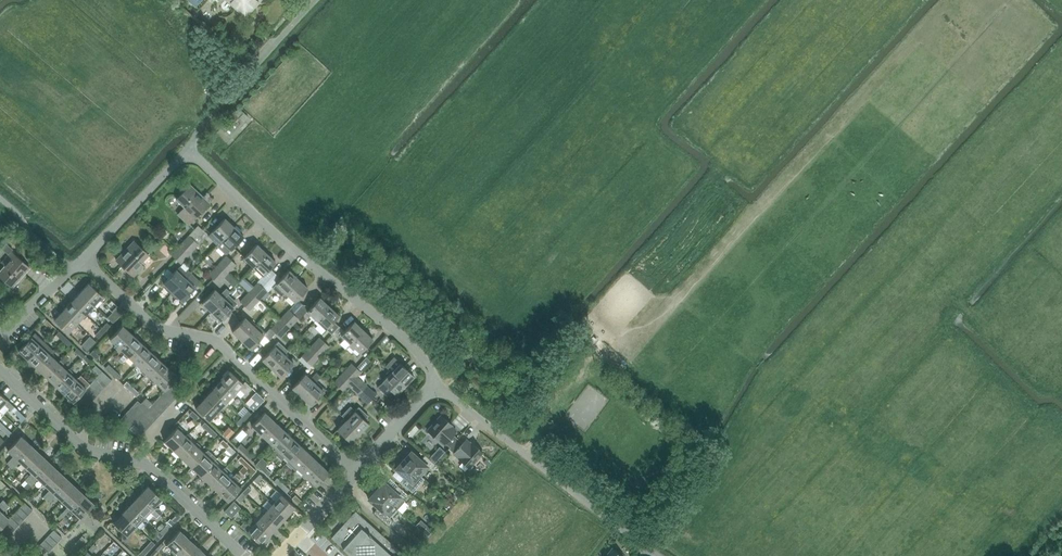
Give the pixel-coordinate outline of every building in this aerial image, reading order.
[(246,15),(260,0),(229,0),(246,15)] [(222,128),(230,134),(231,136),(249,116),(240,108),(222,128)] [(176,199),(184,206),(177,214),(188,224),(209,202),(190,185),(176,199)] [(210,233),(208,236),(217,245),(221,240),(234,227),(224,218),(212,232),(210,233)] [(234,227),(221,240),(217,245),(226,253),(230,249),(243,236),(234,227)] [(189,235),(180,245),(185,249),(194,240),(189,235)] [(194,240),(185,249),(189,254),(199,244),(194,240)] [(122,266),(134,278),(144,266),(141,263),(149,255),(134,241),(116,260),(122,266)] [(6,243),(1,249),(8,254),(11,251),(13,249),(6,243)] [(247,261),(252,266),(253,267),(266,253),(257,244),(243,257),(244,258),(242,259),(246,262),(247,261)] [(171,254),(176,259),(185,249),(180,245),(171,254)] [(185,249),(176,259),(180,263),(189,254),(185,249)] [(0,270),(0,276),(13,287),(25,273),(18,267),(23,261),(11,251),(8,254),(1,262),(4,265),(0,270)] [(253,267),(252,266),(251,268),(255,272),(257,270),(262,276),(276,262),(266,253),(253,267)] [(227,255),(218,264),(223,269),(231,259),(227,255)] [(214,262),(207,256),(204,259),(210,265),(214,262)] [(231,259),(223,269),(227,273),(236,264),(231,259)] [(208,274),(213,279),(223,269),(218,264),(208,274)] [(168,278),(164,283),(167,286),(165,289),(171,294),(186,278),(191,272),(187,269),(185,271),(180,266),(173,273),(168,278)] [(223,269),(213,279),(218,283),(227,273),(223,269)] [(281,296),(283,294),(285,292),(298,279),(288,270),(276,283),(276,284),(272,287),(281,296)] [(186,278),(171,294),(174,298),(177,295),(182,301),(200,281),(197,278),(191,272),(186,278)] [(285,292),(283,294),(287,297),(288,296),(295,301),(307,288),(298,279),(285,292)] [(248,282),(244,287),(249,291),(254,287),(248,282)] [(254,287),(249,291),(254,296),(263,287),(258,282),(254,287)] [(89,283),(80,292),(94,305),(99,299),(101,301),(104,297),(89,283)] [(263,287),(254,296),(258,300),(267,291),(263,287)] [(202,302),(211,311),(228,294),(230,291),(226,288),(221,294),(215,288),(202,302)] [(240,301),(245,306),(254,296),(249,291),(240,301)] [(80,292),(71,301),(86,314),(91,308),(93,310),(96,306),(94,305),(80,292)] [(228,294),(211,311),(221,320),(233,307),(230,304),(234,300),(228,294)] [(254,296),(245,306),(249,310),(258,300),(254,296)] [(310,314),(316,319),(316,320),(329,306),(320,297),(305,312),(309,316),(310,314)] [(71,301),(63,310),(77,323),(82,317),(84,319),(88,315),(86,314),(71,301)] [(107,317),(113,322),(124,311),(118,305),(107,317)] [(316,320),(316,319),(314,321),(317,325),(315,327),(321,333),(338,315),(329,306),(316,320)] [(289,309),(280,319),(285,323),(294,314),(289,309)] [(77,323),(63,310),(54,320),(68,332),(74,326),(76,328),(79,325),(77,323)] [(294,314),(285,323),(290,327),(298,318),(294,314)] [(241,339),(254,326),(256,323),(252,319),(250,321),(245,317),(232,330),(241,339)] [(44,322),(50,328),(53,325),(47,319),(44,322)] [(270,328),(276,333),(285,323),(280,319),(276,323),(276,322),(270,328)] [(344,338),(350,343),(350,344),(363,330),(354,321),(341,335),(339,336),(343,340),(344,338)] [(107,322),(101,328),(104,332),(110,325),(107,322)] [(285,323),(276,333),(280,337),(290,327),(285,323)] [(295,323),(291,327),(296,332),(301,328),(295,323)] [(117,349),(119,348),(131,333),(122,325),(109,339),(116,345),(114,347),(117,349)] [(254,326),(241,339),(251,348),(265,333),(262,330),(260,332),(254,326)] [(101,328),(95,335),(98,338),(104,332),(101,328)] [(350,344),(350,343),(348,345),(353,350),(355,348),(360,352),(372,339),(363,330),(350,344)] [(56,334),(63,340),(66,337),(59,331),(56,334)] [(19,350),(28,359),(41,345),(41,344),(42,342),(43,343),(45,342),(35,333),(31,336),(19,350)] [(127,358),(128,356),(141,342),(131,333),(119,348),(125,353),(123,355),(127,358)] [(89,341),(84,346),(87,350),(96,341),(92,337),(90,335),(87,339),(89,341)] [(66,337),(63,340),(68,345),(72,342),(66,337)] [(319,337),(311,346),(316,351),(324,342),(319,337)] [(278,341),(262,359),(271,368),(284,354),(288,350),(278,341)] [(28,359),(37,367),(50,354),(49,353),(51,351),(53,349),(45,342),(43,343),(42,342),(41,344),(41,345),(28,359)] [(136,367),(137,365),(150,350),(141,342),(128,356),(134,362),(132,363),(136,367)] [(324,342),(316,351),(320,355),(329,346),(324,342)] [(301,356),(306,361),(316,351),(311,346),(301,356)] [(74,351),(81,357),(84,354),(77,347),(74,351)] [(99,356),(93,349),(90,353),(96,359),(99,356)] [(145,375),(146,374),(159,359),(150,350),(137,365),(143,370),(141,372),(145,375)] [(37,367),(46,376),(59,362),(58,361),(52,355),(53,354),(51,351),(49,353),(50,354),(37,367)] [(316,351),(306,361),(311,365),(320,355),(316,351)] [(84,354),(81,357),(87,363),(90,359),(84,354)] [(284,354),(271,368),(281,376),(295,361),(292,359),(291,360),(284,354)] [(366,357),(356,367),(357,368),(361,371),(370,362),(366,357)] [(390,370),(389,370),(405,385),(414,375),(395,357),(386,366),(390,370)] [(154,384),(155,382),(169,367),(159,359),(146,374),(152,379),(150,380),(154,384)] [(59,362),(46,376),(55,384),(68,370),(67,370),(62,365),(63,364),(59,360),(58,361),(59,362)] [(351,362),(342,372),(348,377),(357,368),(356,367),(351,362)] [(105,367),(112,373),(115,370),(109,364),(105,367)] [(99,374),(93,381),(102,390),(107,385),(98,376),(102,371),(96,365),(93,368),(99,374)] [(165,390),(169,385),(178,376),(169,367),(155,382),(161,387),(159,389),(163,392),(165,390)] [(55,384),(64,393),(77,379),(76,378),(77,376),(75,378),(71,373),(72,372),(69,368),(67,370),(68,370),(55,384)] [(357,368),(348,377),(352,381),(357,376),(361,372),(361,371),(357,368)] [(115,370),(112,373),(118,379),(121,375),(115,370)] [(382,381),(377,386),(386,394),(391,389),(396,394),(405,385),(389,370),(386,374),(387,375),(382,381)] [(111,380),(102,371),(98,376),(107,385),(111,380)] [(230,371),(221,380),(235,393),(241,387),(246,393),(252,387),(245,380),(243,383),(230,371)] [(316,372),(310,378),(314,382),(320,376),(316,372)] [(342,372),(333,381),(339,387),(348,377),(342,372)] [(292,387),(301,396),(314,382),(305,373),(292,387)] [(76,399),(80,395),(84,391),(86,388),(88,386),(90,383),(81,374),(78,377),(77,376),(76,378),(77,379),(64,393),(73,402),(76,399)] [(357,376),(352,381),(362,389),(366,384),(357,376)] [(348,377),(339,387),(344,391),(348,386),(352,381),(348,377)] [(123,384),(130,390),(133,386),(127,380),(123,384)] [(221,380),(213,389),(227,402),(232,396),(234,398),(237,394),(235,393),(221,380)] [(93,381),(90,383),(88,386),(98,394),(102,390),(93,381)] [(352,381),(348,386),(357,394),(362,389),(352,381)] [(314,382),(301,396),(311,404),(325,389),(321,385),(320,387),(314,382)] [(366,384),(362,389),(372,399),(376,394),(366,384)] [(169,385),(165,390),(174,399),(179,394),(169,385)] [(86,388),(84,391),(93,399),(98,394),(88,386),(86,388)] [(133,386),(130,390),(136,396),(139,392),(133,386)] [(213,389),(204,398),(218,410),(224,405),(225,407),(229,403),(227,402),(213,389)] [(362,389),(357,394),(367,404),(372,399),(362,389)] [(165,390),(163,392),(160,395),(170,404),(174,399),(165,390)] [(84,391),(80,395),(89,404),(93,399),(84,391)] [(249,406),(254,410),(264,399),(256,392),(251,397),(254,400),(249,406)] [(3,403),(11,410),(14,406),(0,393),(0,407),(3,403)] [(80,395),(76,399),(85,408),(89,404),(80,395)] [(160,395),(156,399),(166,408),(170,404),(160,395)] [(145,398),(142,402),(148,408),(151,404),(145,398)] [(218,410),(204,398),(195,407),(209,420),(215,414),(217,416),(220,412),(218,410)] [(152,404),(151,404),(161,413),(166,408),(156,399),(152,404)] [(137,400),(133,405),(142,414),(147,409),(148,408),(142,402),(141,403),(137,400)] [(148,408),(147,409),(156,418),(161,413),(151,404),(148,408)] [(133,405),(129,410),(138,419),(142,414),(133,405)] [(358,406),(345,420),(359,432),(368,423),(364,419),(368,415),(358,406)] [(17,409),(14,412),(19,417),(18,419),(21,422),(26,417),(17,409)] [(147,409),(142,414),(152,423),(156,418),(147,409)] [(248,409),(242,416),(245,419),(251,413),(248,409)] [(129,410),(124,415),(134,423),(138,419),(129,410)] [(189,413),(196,420),(199,416),(192,410),(189,413)] [(260,437),(261,435),(274,421),(264,412),(251,425),(258,431),(256,433),(260,437)] [(142,414),(138,419),(148,428),(152,423),(142,414)] [(120,420),(129,428),(134,423),(124,415),(120,420)] [(427,430),(443,444),(445,443),(450,447),(457,438),(453,434),(456,430),(449,424),(450,423),(441,415),(427,430)] [(245,419),(242,416),(236,422),(239,426),(245,419)] [(343,423),(337,429),(351,442),(359,432),(345,420),(344,418),(341,421),(343,423)] [(138,419),(134,423),(143,432),(148,428),(138,419)] [(269,445),(270,443),(283,430),(274,421),(261,435),(267,440),(265,442),(269,445)] [(201,425),(208,431),(211,427),(205,422),(201,425)] [(134,423),(129,428),(139,437),(143,432),(134,423)] [(178,425),(164,441),(173,449),(186,435),(181,430),(182,429),(178,425)] [(228,426),(222,432),(228,438),(234,431),(228,426)] [(211,427),(208,431),(214,437),(217,433),(211,427)] [(7,428),(4,431),(9,436),(12,433),(7,428)] [(278,453),(279,452),(292,438),(283,430),(270,443),(276,448),(274,450),(278,453)] [(173,449),(182,458),(195,444),(189,438),(191,437),(187,434),(186,435),(173,449)] [(7,463),(9,465),(29,444),(20,436),(7,449),(14,456),(7,463)] [(219,442),(226,448),(229,444),(223,438),(219,442)] [(287,462),(288,460),(301,446),(292,438),(279,452),(285,457),(283,458),(287,462)] [(450,447),(449,448),(453,453),(469,468),(483,453),(474,444),(473,445),(466,439),(462,443),(457,438),(450,447)] [(182,458),(191,467),(204,452),(198,447),(200,445),(197,442),(195,444),(182,458)] [(237,446),(244,453),(247,449),(240,443),(237,446)] [(20,461),(25,467),(39,453),(29,444),(9,465),(13,469),(20,461)] [(229,444),(226,448),(232,454),(235,450),(229,444)] [(296,470),(298,469),(310,455),(301,446),(288,460),(294,465),(292,467),(296,470)] [(439,446),(436,450),(441,455),(445,451),(439,446)] [(247,449),(244,453),(250,458),(253,455),(247,449)] [(204,452),(191,467),(201,475),(213,461),(215,460),(216,458),(208,450),(206,452),(206,451),(204,452)] [(408,451),(402,459),(419,474),(427,466),(430,469),(435,464),(425,455),(420,460),(411,451),(410,453),(408,451)] [(25,480),(27,482),(48,461),(39,453),(25,467),(32,473),(25,480)] [(238,459),(244,465),(247,462),(241,455),(238,459)] [(305,479),(307,477),(319,463),(310,455),(298,469),(303,474),(301,476),(305,479)] [(256,464),(262,470),(265,466),(268,463),(262,457),(256,464)] [(402,459),(395,466),(397,467),(395,469),(405,477),(400,482),(411,491),(412,492),(424,479),(419,474),(402,459)] [(201,475),(210,484),(222,469),(216,464),(218,462),(215,460),(213,461),(201,475)] [(38,478),(44,484),(57,470),(48,461),(27,482),(31,485),(38,478)] [(247,462),(244,465),(250,471),(253,467),(247,462)] [(319,463),(307,477),(312,482),(310,484),(314,487),(328,472),(319,463)] [(265,466),(262,470),(268,475),(271,472),(265,466)] [(210,484),(219,493),(232,479),(226,473),(227,471),(224,468),(222,469),(210,484)] [(45,499),(66,478),(57,470),(44,484),(50,490),(43,497),(45,499)] [(232,479),(219,493),(228,501),(241,487),(236,483),(241,477),(237,473),(232,479)] [(253,480),(257,483),(263,477),(259,473),(253,480)] [(274,480),(280,486),(283,483),(277,477),(274,480)] [(56,495),(62,501),(75,487),(66,478),(45,499),(49,503),(56,495)] [(381,482),(374,489),(397,509),(404,500),(403,499),(408,494),(397,485),(393,490),(383,481),(382,483),(381,482)] [(283,483),(280,486),(286,493),(289,489),(283,483)] [(248,485),(241,493),(244,496),(251,488),(248,485)] [(148,486),(139,495),(153,508),(158,502),(160,504),(163,500),(148,486)] [(68,507),(61,513),(64,516),(84,495),(75,487),(62,501),(68,507)] [(374,489),(368,496),(369,497),(368,499),(377,507),(373,512),(388,526),(393,520),(389,517),(397,509),(374,489)] [(244,496),(241,493),(236,498),(239,501),(244,496)] [(274,498),(270,502),(272,503),(286,516),(295,507),(281,494),(275,500),(274,498)] [(292,498),(298,504),(302,500),(295,494),(292,498)] [(84,495),(64,516),(67,519),(74,512),(80,518),(87,511),(93,504),(84,495)] [(139,495),(131,504),(146,518),(148,520),(153,514),(151,513),(155,509),(153,508),(139,495)] [(228,514),(231,517),(241,507),(234,500),(225,511),(228,514)] [(446,504),(444,506),(450,511),(453,507),(447,501),(445,504),(446,504)] [(24,502),(19,507),(28,515),(32,510),(24,502)] [(0,509),(0,528),(2,526),(6,521),(2,513),(9,505),(6,503),(0,509)] [(262,511),(263,513),(277,526),(286,516),(272,503),(267,509),(265,508),(262,511)] [(131,504),(122,513),(136,526),(141,520),(143,522),(146,518),(131,504)] [(19,507),(15,512),(23,519),(28,515),(19,507)] [(348,553),(352,555),(398,555),(401,552),(375,529),(355,511),(351,515),(346,520),(343,524),(331,537),(348,553)] [(15,512),(11,516),(19,524),(23,519),(15,512)] [(177,512),(171,519),(174,522),(180,515),(177,512)] [(136,526),(122,513),(113,523),(127,536),(133,529),(135,531),(138,527),(136,526)] [(253,521),(255,522),(269,535),(277,526),(263,513),(258,519),(256,517),(253,521)] [(8,518),(6,521),(14,529),(19,524),(11,516),(9,519),(8,518)] [(60,521),(59,522),(62,524),(67,519),(64,516),(60,521)] [(6,521),(2,526),(10,534),(14,529),(6,521)] [(269,535),(255,522),(250,528),(244,522),(240,526),(261,544),(261,543),(263,545),(265,545),(267,542),(267,540),(266,538),(269,535)] [(160,530),(159,531),(163,534),(169,528),(165,524),(165,525),(161,529),(160,530)] [(0,528),(0,533),(0,534),(6,539),(10,534),(2,526),(0,528)] [(417,527),(412,532),(423,542),(427,536),(421,531),(417,527)] [(424,528),(421,531),(427,536),(430,533),(424,528)] [(54,530),(49,535),(57,542),(58,542),(62,538),(54,530)] [(175,555),(176,553),(189,538),(180,530),(166,544),(173,550),(171,551),(175,555)] [(163,534),(159,531),(154,537),(157,540),(163,534)] [(49,535),(45,539),(53,547),(57,542),(49,535)] [(198,547),(189,538),(176,553),(179,555),(190,555),(198,547)] [(45,539),(40,544),(49,552),(53,547),(45,539)] [(155,549),(158,551),(164,545),(162,542),(155,549)] [(90,554),(97,547),(93,543),(81,555),(92,555),(90,554)] [(36,549),(43,555),(45,555),(49,552),(40,544),(36,549)] [(207,555),(198,547),(190,555),(207,555)]
